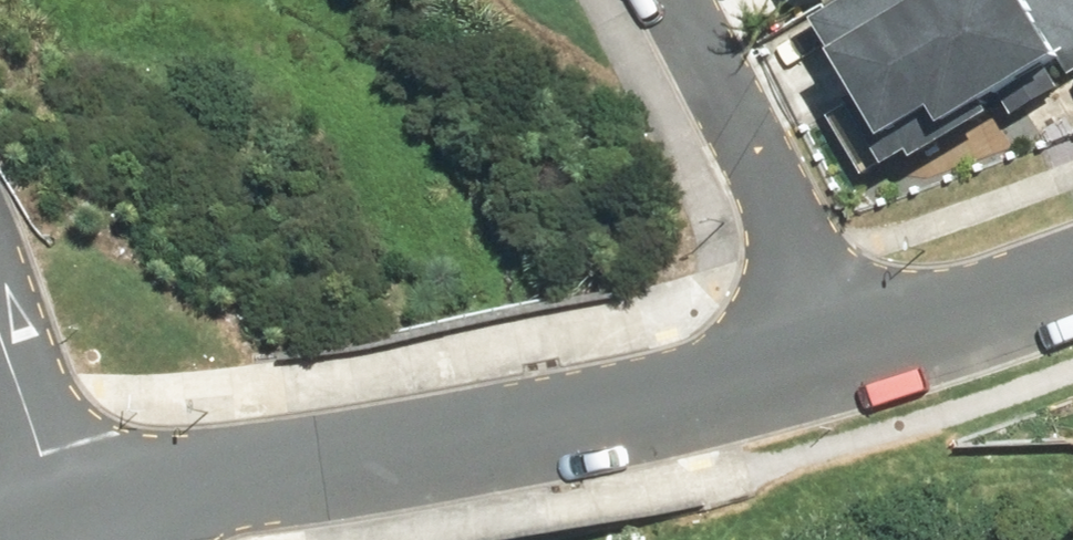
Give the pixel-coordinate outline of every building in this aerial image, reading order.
[(816,9),(832,0),(810,0),(816,9)] [(893,177),(1072,74),(1072,0),(871,0),(821,29),(865,106),(855,112),(893,177)]
